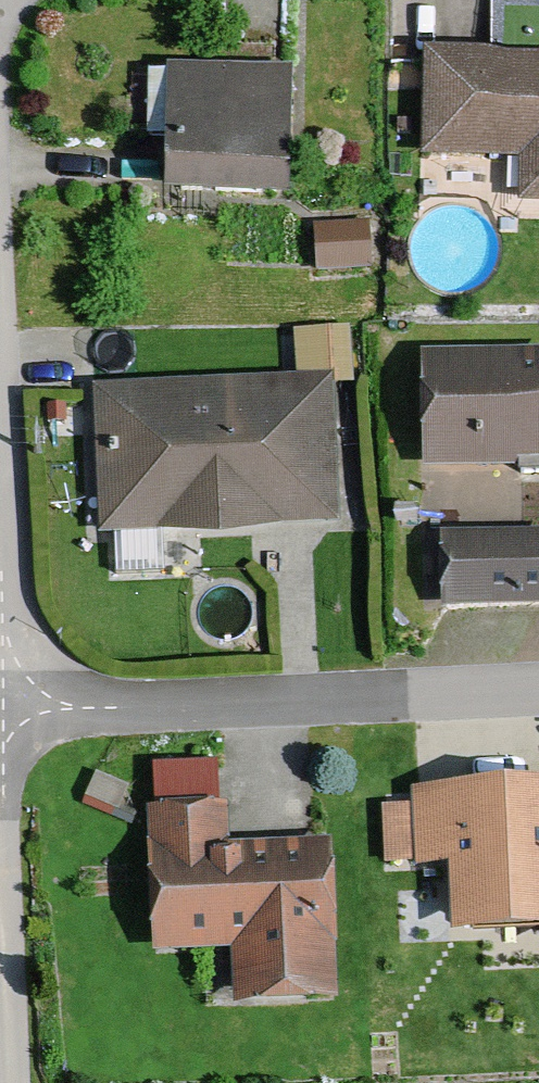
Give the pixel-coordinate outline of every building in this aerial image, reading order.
[(506,52),(423,50),(419,158),(518,160),(518,204),(538,205),(538,53),(506,52)] [(291,195),(293,68),(229,67),(168,66),(166,193),(291,195)] [(369,221),(312,227),(316,274),(374,268),(371,241),(369,221)] [(340,525),(334,387),(354,385),(350,327),(294,330),(296,378),(214,381),(92,386),(100,536),(340,525)] [(421,351),(422,469),(538,470),(538,349),(421,351)] [(439,533),(440,610),(538,609),(538,531),(439,533)] [(333,871),(332,840),(231,845),(229,804),(219,805),(217,762),(153,765),(155,807),(146,807),(153,954),(230,950),(233,1007),(339,1002),(333,871)] [(411,788),(411,805),(381,805),(383,871),(448,868),(451,935),(538,932),(538,782),(411,788)]
